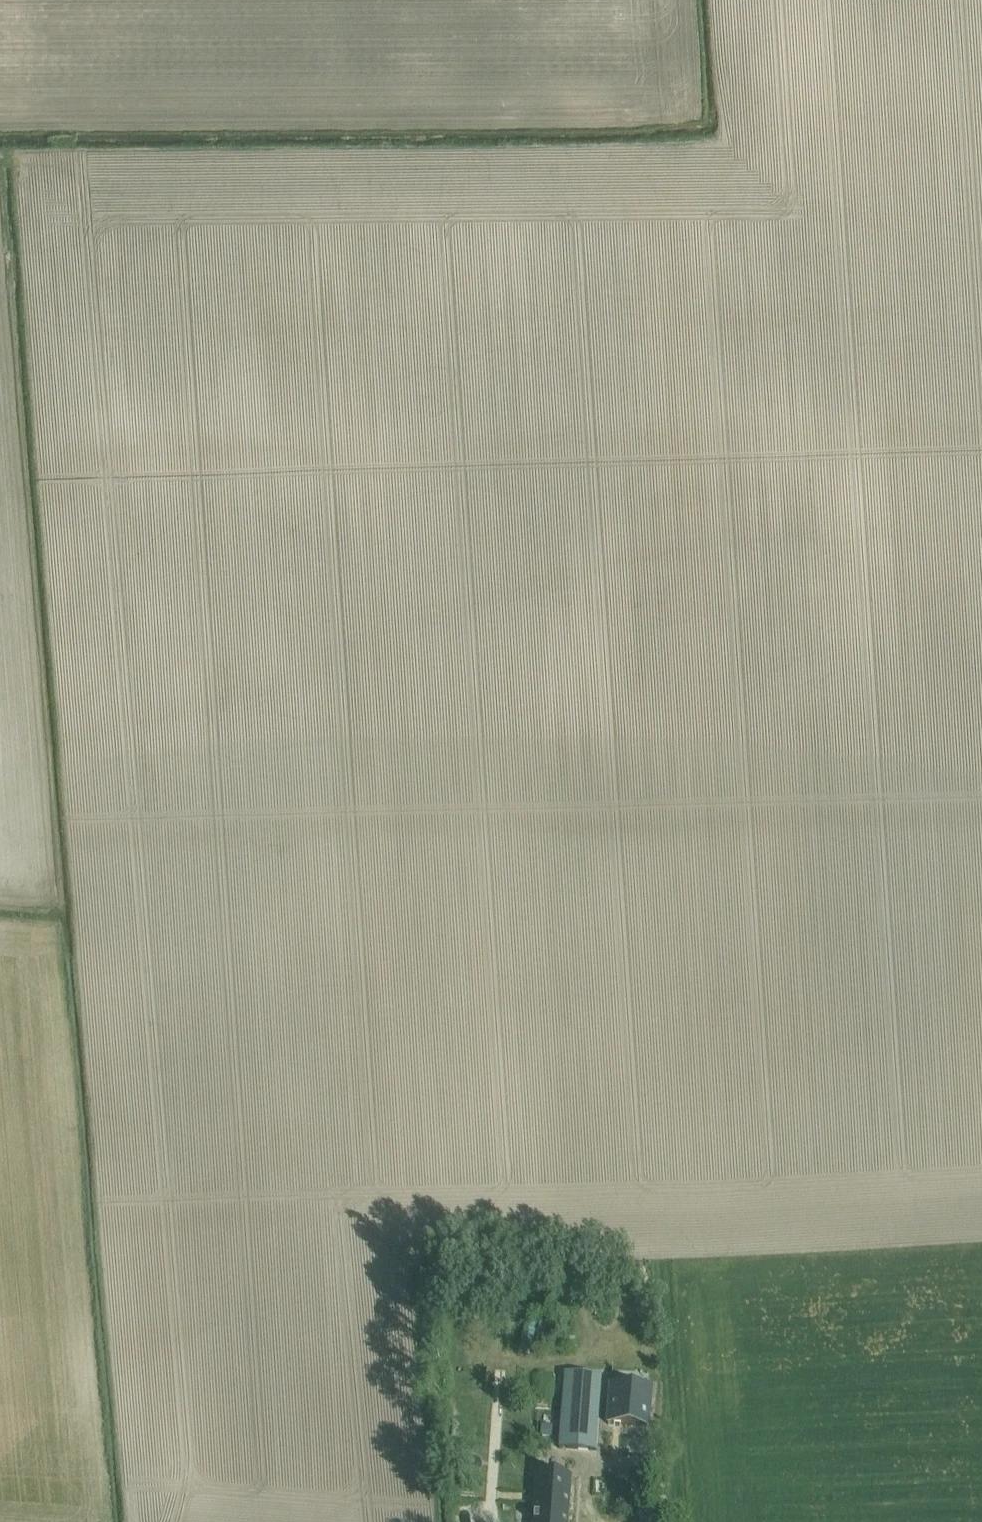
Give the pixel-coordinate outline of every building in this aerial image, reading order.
[(593,1356),(592,1375),(565,1373),(560,1447),(595,1450),(603,1356),(593,1356)] [(612,1386),(609,1424),(646,1426),(649,1388),(612,1386)] [(535,1517),(534,1521),(566,1521),(569,1481),(538,1479),(537,1494),(535,1511),(535,1517)]
